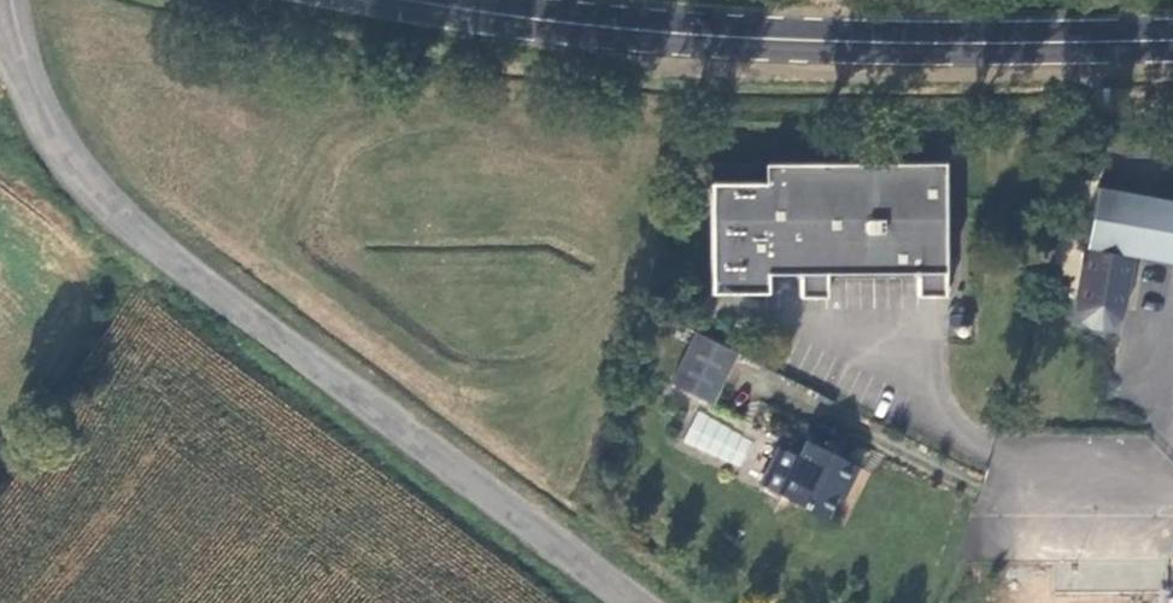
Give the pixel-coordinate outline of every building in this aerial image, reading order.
[(765,164),(765,182),(711,184),(712,292),(768,293),(767,273),(799,273),(801,298),(826,297),(827,273),(919,273),(918,297),(945,297),(945,272),(944,163),(765,164)] [(1099,188),(1088,247),(1077,301),(1077,311),(1083,320),(1091,327),(1102,329),(1112,326),(1121,320),(1125,310),(1135,257),(1172,264),(1172,202),(1099,188)] [(737,354),(697,333),(672,384),(712,404),(719,390),(737,354)] [(682,443),(740,468),(753,437),(696,412),(682,443)] [(800,457),(779,447),(760,484),(781,495),(826,517),(843,484),(849,487),(858,467),(808,442),(800,457)]
